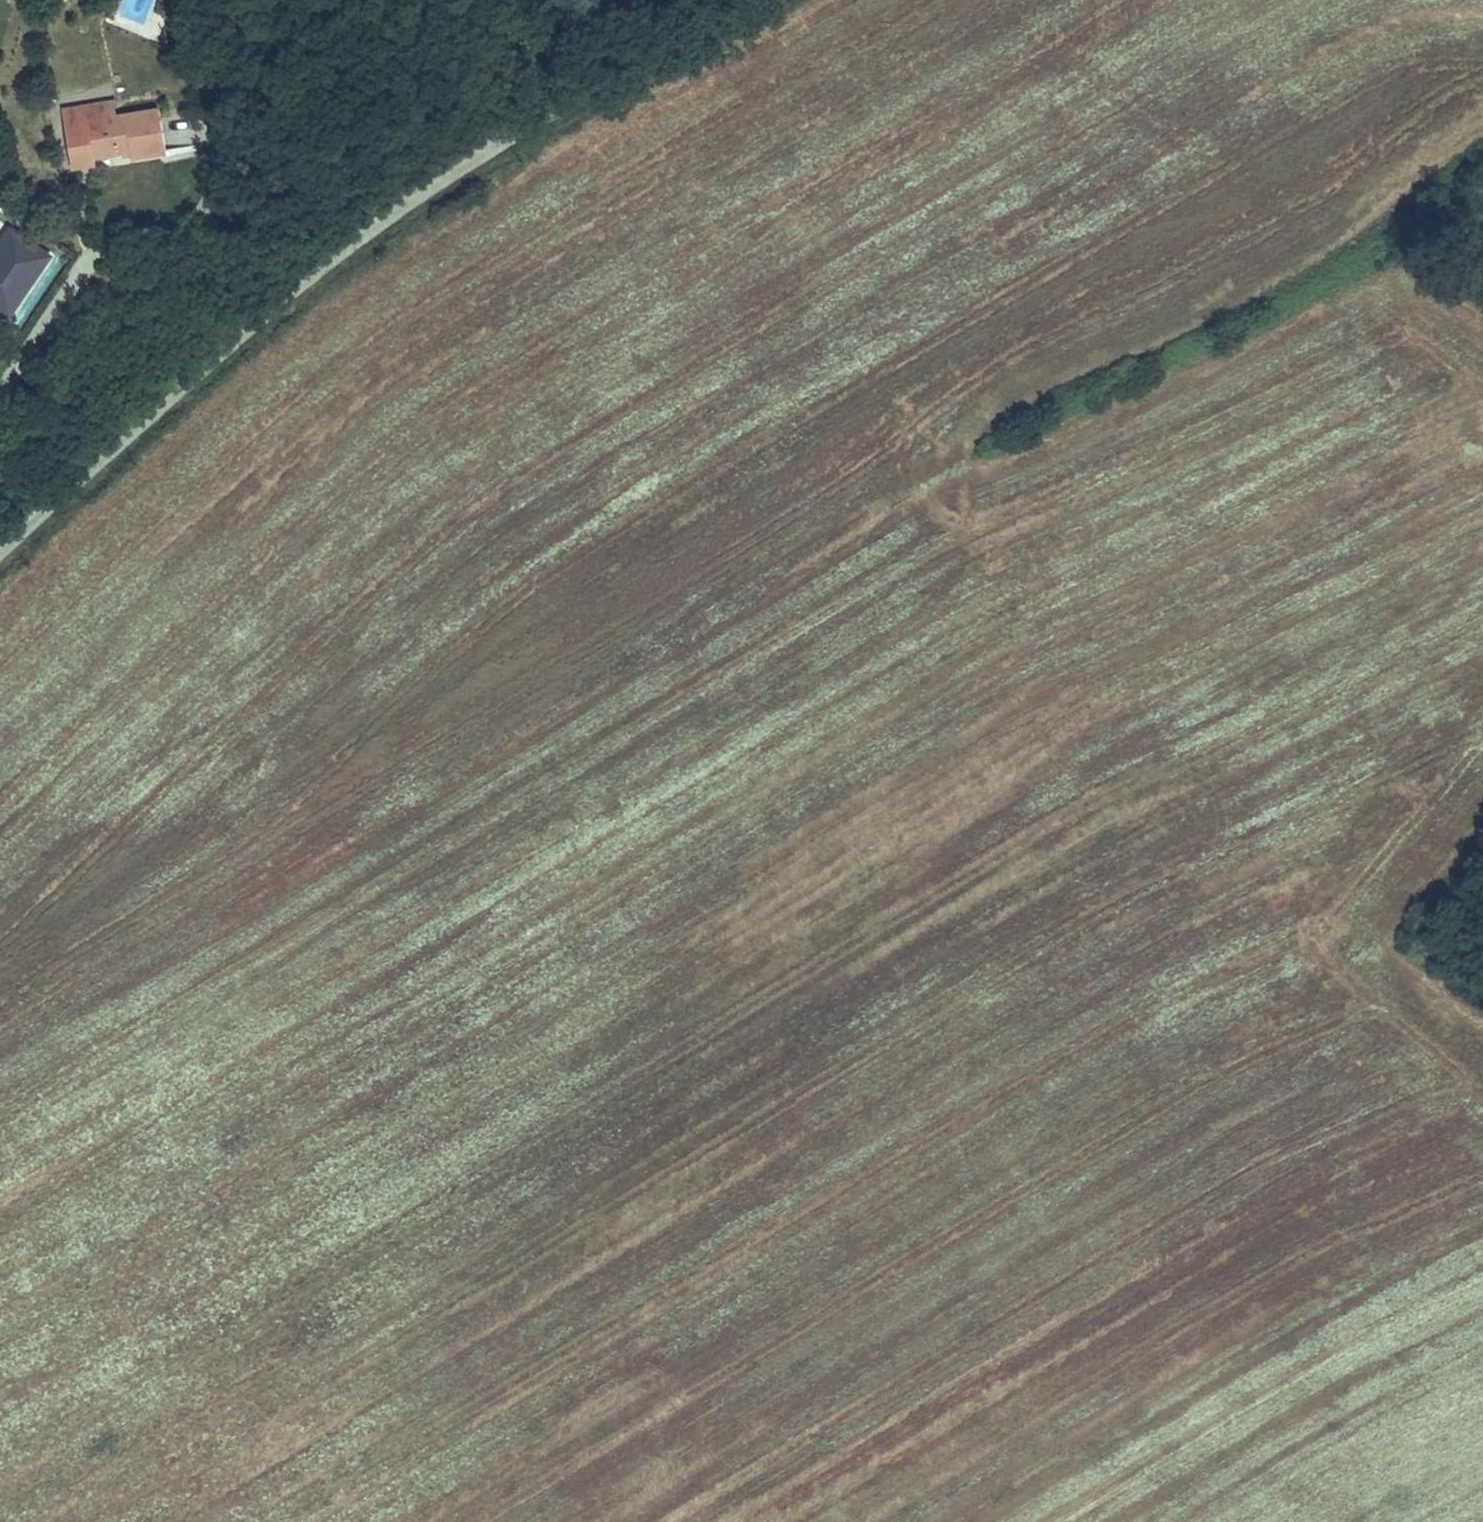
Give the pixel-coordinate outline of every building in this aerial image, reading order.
[(79,127),(81,145),(115,140),(113,123),(79,127)] [(159,134),(81,145),(86,177),(123,172),(125,182),(164,176),(159,134)] [(0,236),(0,324),(7,329),(52,253),(6,226),(0,236)]
